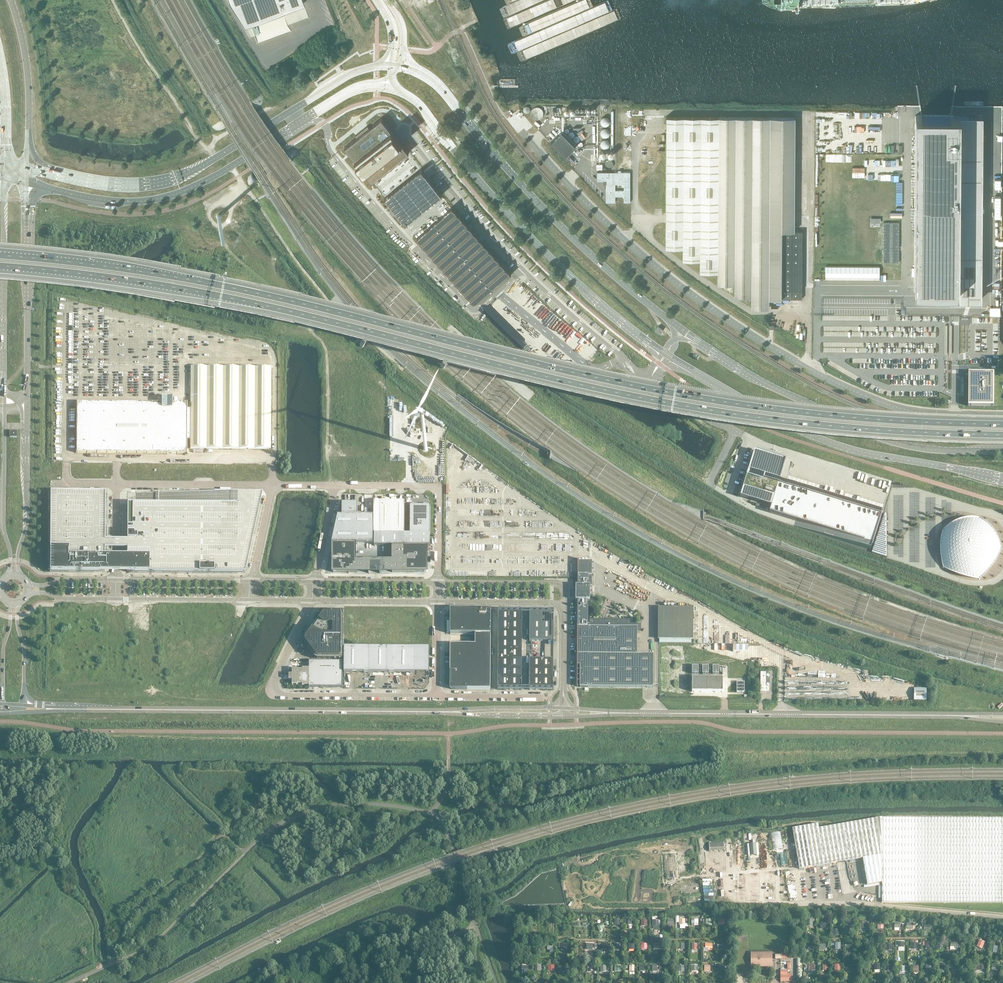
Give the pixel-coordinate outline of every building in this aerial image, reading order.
[(230,2),(245,25),(304,3),(303,0),(229,0),(230,2)] [(543,114),(543,113),(543,112),(543,111),(543,110),(542,110),(542,109),(541,109),(541,108),(540,108),(540,107),(539,107),(538,107),(537,107),(536,107),(535,107),(534,107),(534,108),(533,108),(532,109),(532,110),(531,110),(531,111),(531,112),(531,113),(531,114),(531,115),(531,116),(532,116),(532,117),(533,118),(534,118),(534,119),(535,119),(536,119),(537,119),(538,119),(539,119),(540,119),(540,118),(541,118),(541,117),(542,117),(542,116),(543,116),(543,115),(543,114)] [(980,231),(980,230),(980,219),(980,213),(980,185),(980,178),(981,167),(981,160),(981,156),(981,154),(980,154),(980,149),(981,149),(981,117),(981,116),(980,116),(970,116),(954,116),(951,115),(949,115),(949,117),(922,117),(922,116),(922,115),(921,115),(915,115),(914,283),(914,284),(914,289),(914,291),(949,291),(949,294),(949,299),(949,301),(950,301),(968,301),(968,300),(968,299),(972,299),(972,300),(978,300),(980,301),(980,294),(980,291),(980,287),(980,284),(980,280),(979,280),(979,275),(980,275),(980,237),(980,233),(980,231)] [(610,122),(610,121),(610,120),(609,119),(609,118),(608,118),(608,117),(607,117),(606,117),(606,116),(605,116),(604,117),(603,117),(602,117),(602,118),(601,118),(601,119),(601,120),(601,121),(601,122),(601,123),(601,124),(602,124),(602,125),(603,125),(604,125),(605,126),(606,126),(606,125),(607,125),(608,125),(608,124),(609,124),(609,123),(610,122)] [(794,231),(795,211),(799,211),(799,203),(795,203),(795,117),(719,117),(666,116),(665,248),(683,248),(682,260),(700,260),(700,272),(718,272),(717,284),(734,284),(734,296),(751,296),(751,307),(769,307),(769,299),(782,299),(782,231),(794,231)] [(381,117),(344,147),(371,181),(409,152),(381,117)] [(610,133),(610,132),(610,131),(609,130),(609,129),(608,129),(608,128),(607,128),(606,128),(606,127),(605,127),(604,128),(603,128),(602,128),(602,129),(601,129),(601,130),(601,131),(600,132),(601,133),(601,134),(601,135),(602,135),(602,136),(603,136),(604,137),(605,137),(606,137),(607,136),(608,136),(608,135),(609,135),(609,134),(610,133)] [(562,131),(551,142),(566,156),(576,145),(562,131)] [(327,159),(333,155),(321,136),(315,140),(327,159)] [(610,144),(610,143),(610,142),(609,141),(609,140),(608,140),(608,139),(607,139),(606,139),(605,139),(604,139),(603,139),(602,140),(601,141),(601,142),(601,143),(601,144),(601,145),(601,146),(602,146),(602,147),(603,147),(603,148),(604,148),(605,148),(606,148),(607,148),(608,147),(609,147),(609,146),(609,145),(610,145),(610,144)] [(827,154),(826,162),(843,162),(843,154),(827,154)] [(613,165),(613,164),(613,163),(613,162),(612,161),(611,160),(610,160),(610,159),(609,159),(608,159),(607,159),(606,160),(605,160),(605,161),(604,161),(604,162),(604,163),(603,163),(603,164),(603,165),(604,166),(604,167),(605,168),(606,169),(607,169),(608,169),(609,169),(610,169),(611,169),(611,168),(612,168),(612,167),(613,166),(613,165)] [(853,166),(853,176),(865,176),(865,167),(853,166)] [(440,196),(442,195),(421,168),(385,197),(405,224),(440,196)] [(630,172),(616,172),(597,172),(597,181),(606,181),(606,202),(607,202),(615,202),(615,196),(624,196),(624,202),(630,202),(630,172)] [(451,207),(416,238),(476,305),(511,274),(451,207)] [(898,225),(883,225),(883,262),(898,262),(898,225)] [(802,231),(794,231),(782,231),(782,299),(802,299),(802,231)] [(879,266),(825,266),(825,277),(879,277),(879,266)] [(660,334),(663,329),(659,326),(655,331),(660,334)] [(271,449),(271,367),(191,366),(190,408),(187,408),(187,403),(173,403),(173,397),(161,397),(161,398),(157,398),(157,403),(76,402),(76,453),(187,454),(187,438),(190,438),(190,448),(271,449)] [(968,406),(993,406),(994,373),(985,373),(976,372),(968,372),(968,373),(968,374),(968,375),(968,406)] [(458,394),(458,395),(469,403),(480,410),(491,418),(503,425),(514,432),(526,439),(550,452),(549,459),(549,460),(550,460),(550,459),(551,451),(550,451),(526,438),(515,431),(503,424),(492,417),(480,409),(469,402),(458,394)] [(767,453),(757,450),(754,459),(753,464),(751,469),(750,469),(741,495),(772,505),(770,510),(796,519),(794,525),(871,549),(873,544),(883,512),(882,512),(781,479),(788,458),(772,453),(771,455),(766,453),(767,453)] [(550,459),(576,471),(577,470),(550,451),(550,452),(547,458),(549,459),(549,460),(550,460),(550,459)] [(247,565),(260,501),(262,493),(214,493),(213,511),(200,511),(200,503),(193,503),(193,493),(178,493),(177,503),(127,503),(127,555),(105,555),(105,500),(105,492),(102,492),(50,491),(50,571),(127,572),(243,573),(245,573),(247,565)] [(380,534),(405,534),(405,502),(392,502),(380,502),(380,534)] [(703,520),(703,521),(704,517),(706,514),(704,513),(703,513),(674,502),(673,503),(703,520)] [(373,543),(373,515),(364,515),(358,515),(358,504),(342,504),(342,515),(338,515),(338,516),(337,518),(332,539),(333,539),(332,540),(332,543),(373,543)] [(430,534),(430,506),(410,506),(410,534),(430,534)] [(703,521),(820,564),(821,563),(704,520),(704,513),(704,512),(703,512),(703,513),(703,520),(703,521)] [(884,513),(872,553),(888,558),(887,514),(884,513)] [(1000,550),(1001,548),(1000,545),(999,542),(998,543),(997,540),(998,540),(996,537),(996,536),(995,535),(994,534),(994,533),(993,532),(992,531),(992,530),(991,529),(989,527),(988,526),(985,523),(984,522),(982,520),(979,518),(978,518),(977,518),(976,518),(975,518),(973,518),(972,518),(971,518),(970,519),(969,519),(966,519),(964,520),(962,520),(961,521),(960,521),(959,521),(958,522),(957,522),(956,522),(955,523),(954,523),(953,524),(952,524),(951,525),(950,526),(949,526),(948,527),(947,528),(946,528),(945,529),(944,530),(943,531),(943,532),(942,533),(942,534),(942,535),(942,536),(942,537),(941,538),(941,539),(941,540),(941,541),(941,545),(940,548),(941,552),(941,556),(941,557),(941,558),(941,559),(942,560),(942,561),(942,562),(942,563),(943,564),(943,565),(943,566),(944,567),(944,568),(945,568),(946,568),(946,569),(947,569),(949,570),(951,572),(952,573),(954,573),(955,574),(956,574),(957,575),(960,576),(964,577),(966,577),(969,578),(973,578),(975,578),(976,578),(977,578),(978,578),(979,578),(980,578),(981,577),(982,576),(984,575),(985,573),(987,571),(989,569),(991,568),(992,566),(996,560),(998,557),(997,557),(998,554),(999,554),(1000,551),(1000,550)] [(374,546),(404,546),(405,534),(380,534),(374,533),(374,546)] [(404,546),(430,546),(430,534),(410,534),(405,534),(404,546)] [(357,560),(357,543),(333,543),(333,573),(370,573),(370,560),(357,560)] [(428,547),(392,547),(392,550),(392,562),(380,561),(380,560),(379,560),(379,568),(379,573),(380,573),(380,570),(392,570),(392,572),(423,572),(423,562),(424,562),(427,562),(428,562),(428,561),(427,561),(427,557),(428,557),(428,551),(427,551),(427,547),(428,547)] [(590,593),(590,586),(592,586),(592,561),(589,561),(578,561),(578,585),(576,585),(576,593),(576,600),(577,600),(577,627),(588,627),(588,600),(590,600),(590,593)] [(693,639),(693,609),(673,608),(673,603),(663,603),(663,608),(658,608),(658,639),(693,639)] [(491,634),(491,609),(450,609),(450,634),(475,634),(491,634)] [(343,655),(343,616),(343,614),(342,612),(341,612),(325,612),(324,612),(323,613),(303,640),(303,641),(303,642),(315,658),(315,659),(316,659),(317,659),(317,660),(341,660),(342,659),(343,657),(343,655)] [(510,621),(510,612),(498,612),(498,621),(510,621)] [(522,621),(522,612),(510,612),(510,621),(522,621)] [(553,641),(554,612),(530,612),(529,641),(553,641)] [(144,627),(144,615),(132,615),(132,627),(144,627)] [(510,631),(510,621),(498,621),(498,631),(510,631)] [(522,631),(522,621),(510,621),(510,631),(522,631)] [(637,643),(637,627),(588,627),(577,627),(577,654),(637,654),(637,643)] [(510,640),(510,631),(498,631),(498,640),(510,640)] [(522,640),(522,631),(510,631),(510,640),(522,640)] [(490,690),(491,634),(475,634),(475,645),(450,645),(450,689),(490,690)] [(510,650),(510,640),(498,640),(498,650),(510,650)] [(522,650),(522,640),(510,640),(510,650),(522,650)] [(414,648),(344,647),(344,673),(414,673),(414,648)] [(510,659),(510,650),(498,650),(498,659),(510,659)] [(522,659),(522,650),(510,650),(510,659),(522,659)] [(653,687),(653,654),(648,654),(637,654),(577,654),(577,659),(577,665),(580,665),(580,687),(653,687)] [(510,669),(510,659),(498,659),(498,668),(510,669)] [(522,669),(522,659),(510,659),(510,669),(522,669)] [(541,688),(541,659),(529,659),(529,688),(541,688)] [(553,688),(553,659),(541,659),(541,688),(553,688)] [(343,662),(309,661),(309,662),(310,662),(310,667),(309,667),(309,669),(308,669),(303,668),(302,668),(302,669),(302,670),(297,670),(298,669),(297,669),(292,669),(292,674),(289,674),(289,675),(290,675),(290,679),(289,679),(289,680),(292,680),(292,685),(297,685),(297,684),(302,684),(302,686),(309,686),(309,687),(315,687),(320,687),(326,687),(331,687),(331,688),(337,688),(337,687),(342,687),(342,688),(343,688),(343,662)] [(509,678),(510,669),(498,668),(498,678),(509,678)] [(522,678),(522,669),(510,669),(509,678),(522,678)] [(766,687),(766,673),(760,673),(760,692),(769,692),(769,687),(766,687)] [(509,687),(509,678),(498,678),(497,687),(509,687)] [(522,688),(522,678),(509,678),(509,687),(522,688)] [(722,692),(723,678),(692,678),(692,692),(722,692)] [(914,700),(926,700),(926,688),(914,688),(914,700)] [(882,818),(819,829),(818,824),(792,829),(799,869),(862,858),(867,885),(882,882),(882,902),(1002,903),(1002,818),(882,818)] [(724,850),(724,842),(709,843),(709,851),(724,850)] [(810,942),(806,947),(811,951),(815,946),(810,942)] [(772,967),(772,952),(751,952),(751,967),(772,967)]
